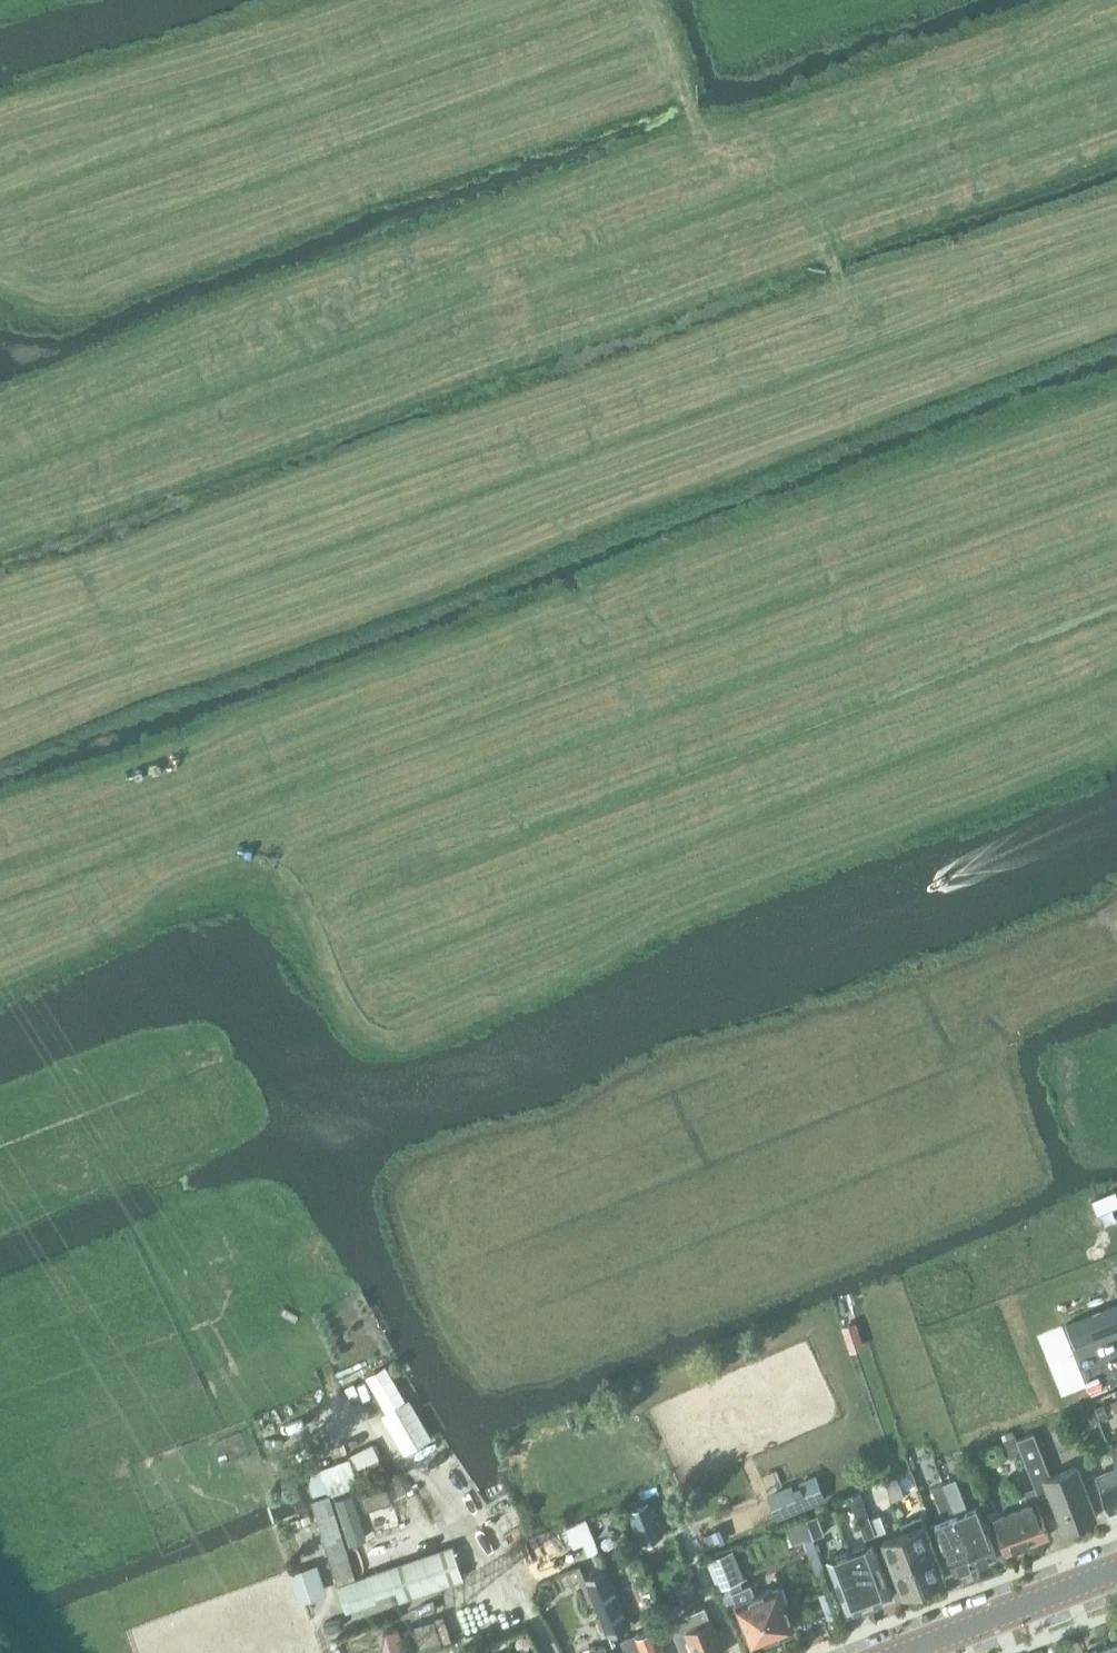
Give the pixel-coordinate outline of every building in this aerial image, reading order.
[(1075,1343),(1116,1326),(1116,1305),(1067,1324),(1075,1343)] [(855,1322),(842,1328),(851,1350),(864,1344),(855,1322)] [(407,1451),(434,1435),(411,1397),(384,1412),(407,1451)] [(1112,1399),(1096,1406),(1100,1417),(1116,1410),(1112,1399)] [(1096,1406),(1086,1410),(1091,1423),(1101,1419),(1100,1417),(1096,1406)] [(1019,1440),(1037,1487),(1041,1495),(1053,1491),(1067,1528),(1098,1516),(1079,1466),(1054,1476),(1046,1455),(1037,1433),(1019,1440)] [(1015,1434),(1001,1439),(1008,1456),(1021,1450),(1015,1434)] [(319,1469),(306,1474),(315,1497),(328,1491),(319,1469)] [(1099,1476),(1112,1510),(1116,1509),(1116,1469),(1099,1476)] [(816,1474),(767,1494),(777,1519),(827,1499),(816,1474)] [(956,1476),(945,1480),(946,1482),(951,1495),(959,1513),(964,1527),(978,1563),(999,1555),(979,1505),(969,1509),(956,1476)] [(899,1481),(887,1486),(892,1499),(904,1494),(899,1481)] [(957,1511),(951,1495),(946,1482),(934,1487),(945,1515),(957,1511)] [(361,1493),(367,1508),(393,1499),(388,1483),(361,1493)] [(357,1488),(339,1494),(354,1539),(373,1533),(357,1488)] [(1020,1505),(997,1514),(1011,1550),(1050,1536),(1032,1488),(1016,1495),(1020,1505)] [(860,1491),(848,1495),(857,1520),(857,1519),(868,1516),(869,1515),(860,1491)] [(991,1495),(982,1499),(987,1512),(996,1508),(991,1495)] [(649,1501),(629,1509),(643,1543),(663,1534),(649,1501)] [(924,1513),(903,1521),(907,1530),(927,1583),(948,1575),(924,1513)] [(959,1513),(938,1521),(944,1535),(958,1571),(978,1563),(964,1527),(959,1513)] [(817,1515),(807,1519),(814,1536),(824,1533),(817,1515)] [(880,1515),(871,1519),(877,1534),(886,1531),(880,1515)] [(868,1516),(857,1519),(865,1538),(875,1534),(868,1516)] [(587,1519),(575,1524),(587,1554),(599,1549),(587,1519)] [(907,1530),(886,1538),(907,1592),(927,1583),(907,1530)] [(873,1541),(851,1549),(873,1605),(895,1596),(873,1541)] [(357,1578),(340,1583),(348,1608),(376,1598),(375,1596),(396,1588),(400,1600),(464,1578),(453,1546),(442,1549),(357,1578)] [(729,1549),(710,1557),(721,1583),(727,1581),(738,1608),(740,1607),(754,1641),(794,1625),(785,1602),(788,1601),(783,1589),(780,1590),(778,1587),(756,1596),(751,1582),(742,1586),(738,1576),(740,1575),(729,1549)] [(851,1549),(830,1557),(851,1613),(873,1605),(851,1549)] [(822,1559),(813,1563),(818,1574),(826,1571),(822,1559)] [(318,1562),(293,1570),(302,1597),(327,1589),(318,1562)] [(601,1570),(586,1575),(609,1633),(630,1625),(607,1567),(601,1570)] [(492,1610),(461,1622),(466,1635),(478,1630),(497,1622),(495,1618),(492,1610)] [(706,1613),(695,1618),(698,1626),(689,1630),(699,1652),(726,1652),(727,1652),(713,1620),(709,1622),(706,1613)] [(499,1622),(483,1629),(488,1641),(488,1642),(504,1635),(504,1634),(499,1622)] [(654,1626),(622,1639),(628,1652),(666,1652),(654,1626)] [(379,1633),(386,1652),(396,1652),(406,1650),(398,1627),(379,1633)] [(1116,1642),(1101,1648),(1103,1652),(1116,1652),(1116,1643),(1116,1642)] [(595,1652),(609,1652),(605,1644),(596,1648),(598,1652),(595,1652)]
